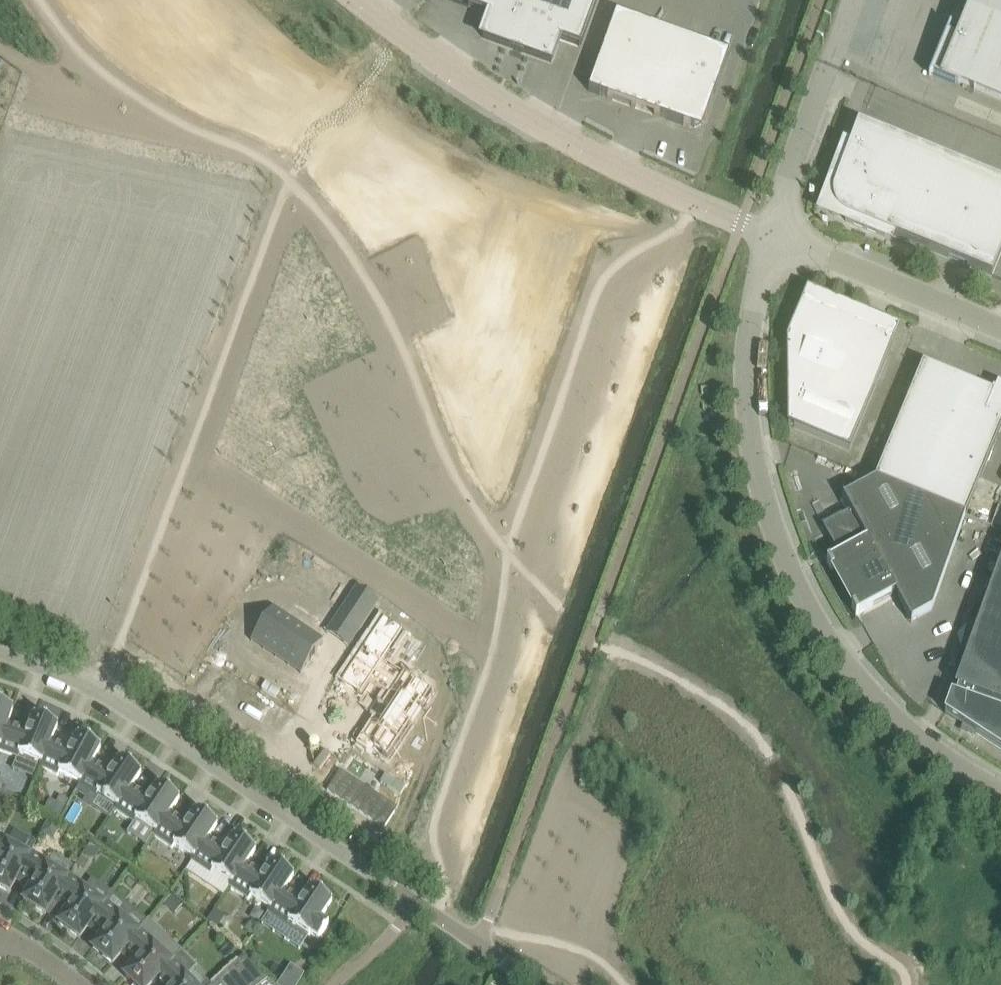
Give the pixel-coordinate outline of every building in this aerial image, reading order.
[(469,7),(491,15),(483,38),(552,62),(560,40),(582,48),(599,0),(472,0),(469,7)] [(957,39),(948,36),(950,31),(949,30),(930,75),(932,76),(932,75),(957,84),(958,82),(1000,99),(1000,0),(973,0),(957,39)] [(589,92),(690,128),(691,126),(695,127),(702,124),(704,120),(706,120),(729,55),(617,15),(589,92)] [(992,277),(1000,256),(1000,183),(858,124),(848,152),(844,151),(831,187),(835,189),(834,193),(834,198),(835,203),(837,207),(839,211),(843,215),(847,217),(846,221),(886,237),(887,234),(992,277)] [(789,426),(850,451),(887,359),(851,345),(859,327),(803,303),(788,341),(789,426)] [(877,480),(965,517),(1000,431),(1000,397),(994,394),(995,392),(993,391),(992,393),(923,365),(876,479),(877,480)] [(965,517),(877,480),(845,497),(844,496),(843,497),(851,512),(823,527),(833,544),(841,540),(846,551),(827,561),(832,570),(836,568),(856,605),(852,607),(857,616),(896,594),(912,623),(913,622),(912,621),(932,610),(965,517)] [(955,687),(958,688),(955,696),(952,695),(945,713),(1000,750),(1000,560),(955,687)] [(357,587),(338,616),(360,631),(379,602),(357,587)] [(272,607),(250,640),(300,673),(322,640),(272,607)] [(383,618),(340,683),(360,696),(370,681),(389,693),(382,703),(377,700),(368,714),(373,717),(356,743),(385,761),(435,685),(406,666),(405,668),(387,656),(403,631),(383,618)] [(0,748),(9,724),(14,709),(0,705),(0,748)] [(41,764),(53,740),(59,726),(56,725),(58,722),(49,718),(47,722),(35,716),(29,731),(9,724),(0,748),(0,749),(0,751),(19,758),(20,755),(41,764)] [(60,773),(81,784),(94,762),(101,748),(79,736),(71,749),(53,740),(41,764),(40,767),(59,776),(60,773)] [(98,794),(118,807),(133,787),(142,774),(120,759),(112,772),(94,762),(81,784),(79,787),(97,797),(98,794)] [(137,820),(156,833),(171,812),(180,799),(178,798),(180,795),(172,790),(170,793),(159,785),(150,798),(133,787),(118,807),(116,810),(135,823),(137,820)] [(66,809),(50,801),(43,814),(59,822),(66,809)] [(175,846),(194,858),(210,838),(218,825),(197,811),(188,823),(171,812),(156,833),(154,836),(173,849),(175,846)] [(61,826),(48,819),(40,835),(53,842),(61,826)] [(103,831),(96,842),(107,849),(114,838),(103,831)] [(213,871),(232,884),(248,863),(256,851),(235,836),(226,849),(210,838),(194,858),(192,861),(211,874),(213,871)] [(28,856),(8,845),(10,842),(0,837),(0,887),(10,893),(17,879),(28,856)] [(91,843),(84,853),(91,858),(96,857),(101,850),(91,843)] [(46,914),(54,901),(67,879),(47,867),(49,863),(30,852),(28,856),(17,879),(32,887),(24,901),(46,914)] [(251,897),(270,910),(286,889),(294,876),(273,862),(265,875),(248,863),(232,884),(230,887),(249,900),(251,897)] [(80,938),(89,926),(103,904),(85,891),(87,888),(69,876),(67,879),(54,901),(68,911),(59,923),(80,938)] [(286,889),(270,910),(268,913),(287,926),(290,923),(310,936),(311,934),(319,939),(329,924),(321,919),(333,902),(311,888),(303,900),(286,889)] [(172,896),(164,905),(176,915),(183,905),(172,896)] [(113,965),(123,953),(138,932),(121,918),(123,915),(106,901),(103,904),(89,926),(103,937),(93,948),(113,965)] [(215,910),(208,922),(218,928),(225,917),(215,910)] [(154,982),(184,951),(165,934),(164,935),(148,921),(138,932),(123,953),(136,964),(125,975),(135,984),(152,984),(154,982)] [(187,978),(198,967),(184,951),(154,982),(157,984),(193,984),(187,978)] [(280,984),(301,984),(306,976),(293,967),(280,984)]
